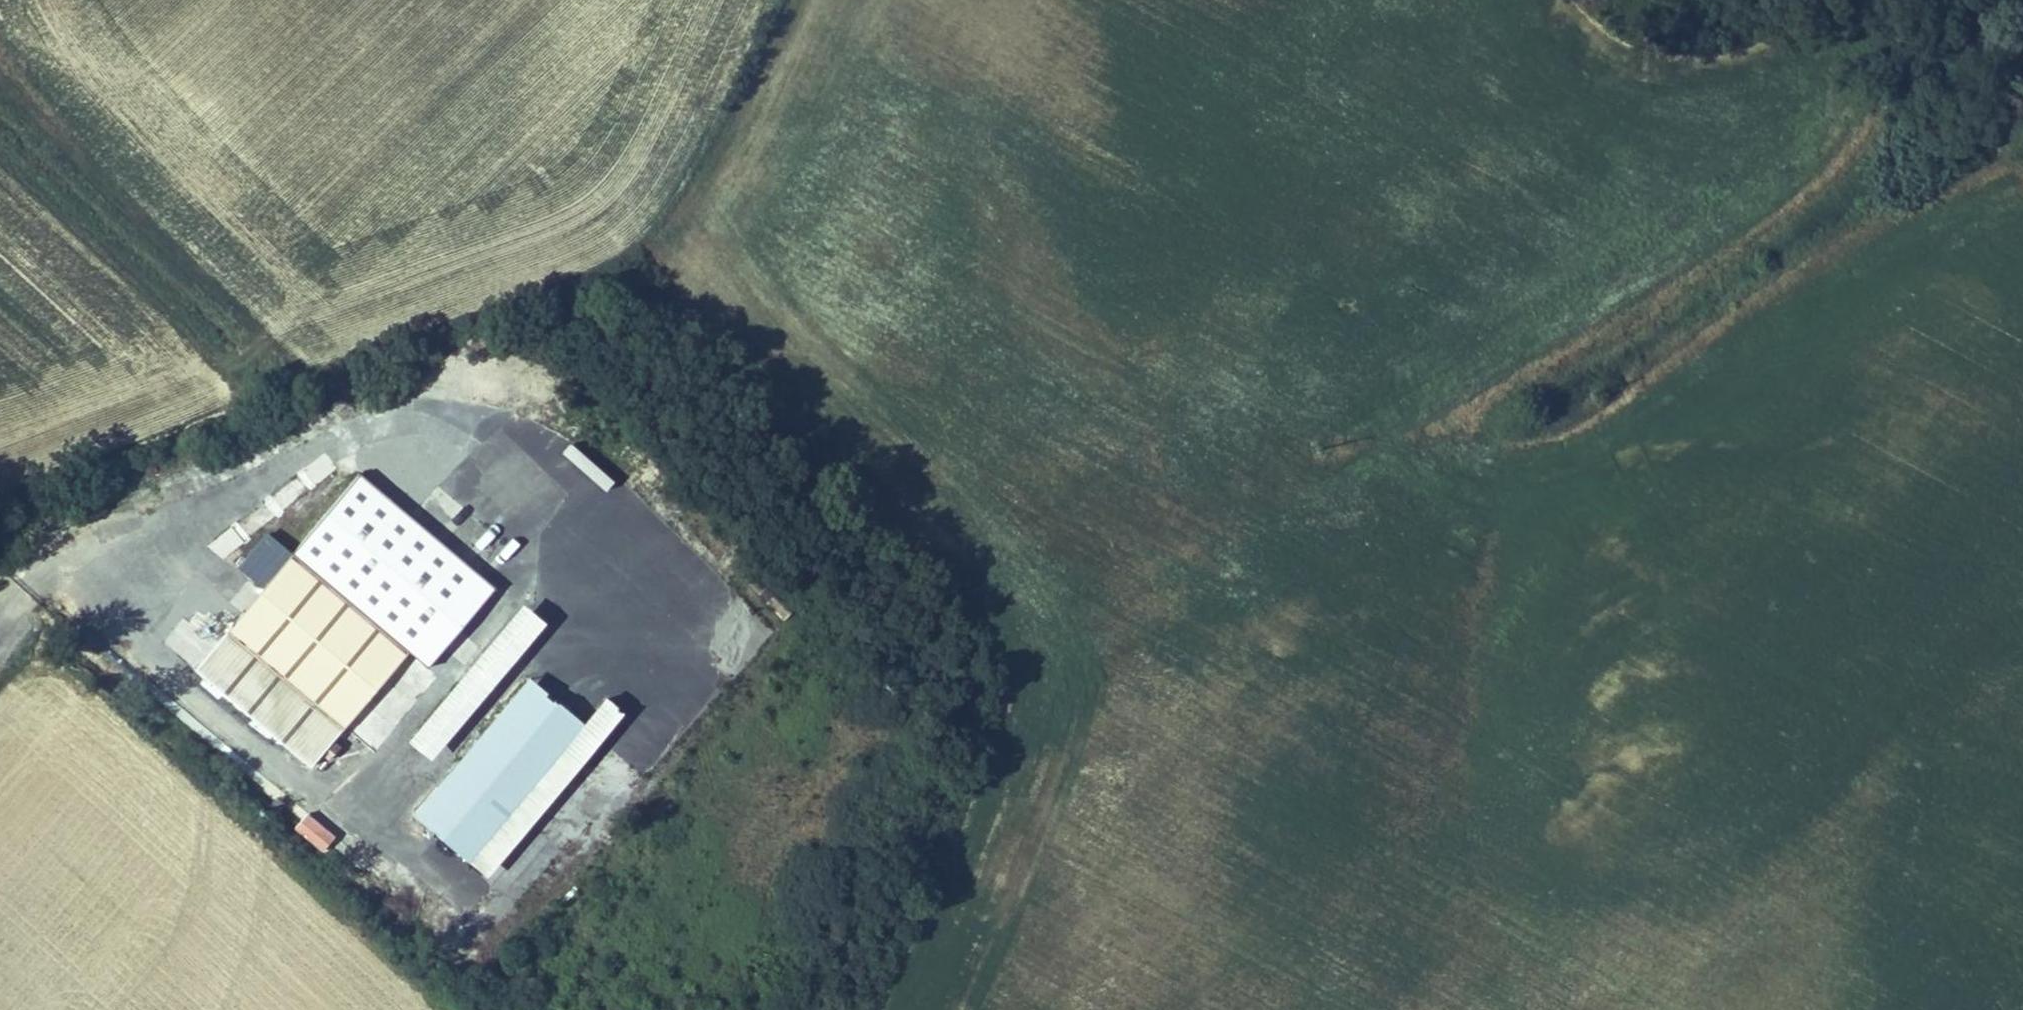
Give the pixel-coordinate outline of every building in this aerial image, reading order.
[(457,660),(523,574),(377,461),(312,546),(288,528),(261,564),(284,582),(219,666),(344,760),(434,642),(457,660)] [(522,604),(409,744),(433,763),(546,623),(522,604)] [(621,714),(564,667),(452,804),(509,851),(621,714)] [(293,830),(325,854),(339,836),(306,812),(293,830)]
